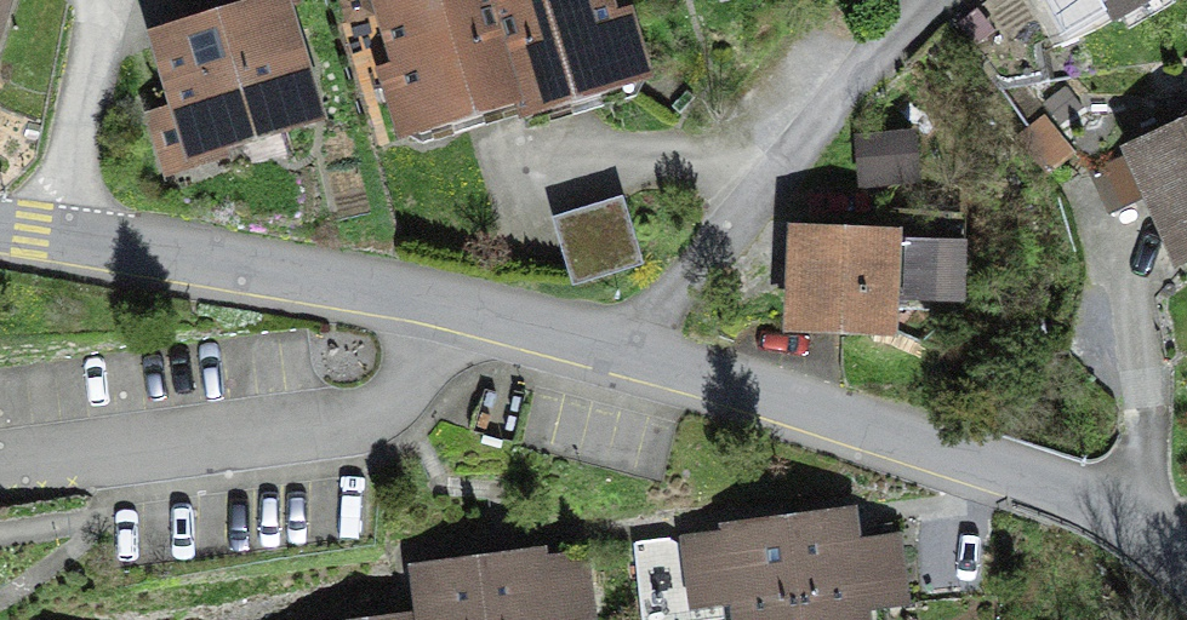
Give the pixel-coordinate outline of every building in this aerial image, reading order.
[(316,121),(280,0),(226,0),(232,21),(161,42),(183,116),(161,123),(172,163),(316,121)] [(523,101),(492,0),(383,0),(406,75),(390,80),(407,136),(523,101)] [(644,77),(626,17),(612,21),(606,0),(492,0),(523,101),(526,113),(644,77)] [(1121,20),(1159,0),(1110,0),(1121,20)] [(1139,157),(1186,251),(1186,132),(1139,157)] [(556,211),(577,275),(643,254),(623,190),(556,211)] [(968,289),(968,225),(907,225),(906,289),(968,289)] [(792,240),(790,331),(895,334),(897,242),(792,240)] [(789,525),(800,619),(864,619),(862,603),(893,599),(886,546),(855,550),(852,518),(789,525)] [(728,533),(729,542),(694,546),(702,607),(737,603),(739,619),(800,619),(789,525),(728,533)] [(479,565),(486,619),(560,619),(583,617),(576,565),(541,570),(540,557),(479,565)] [(479,565),(417,573),(423,619),(486,619),(479,565)]
